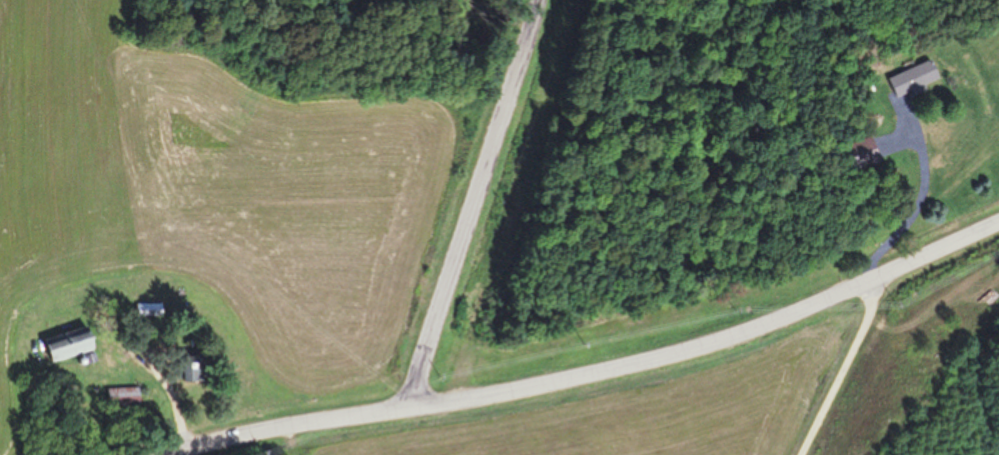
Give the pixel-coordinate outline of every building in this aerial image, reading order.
[(935,78),(930,61),(892,73),(898,90),(935,78)] [(159,303),(134,303),(134,317),(159,317),(159,303)] [(42,363),(89,351),(83,326),(36,337),(42,363)] [(134,404),(134,390),(115,390),(115,404),(134,404)]
